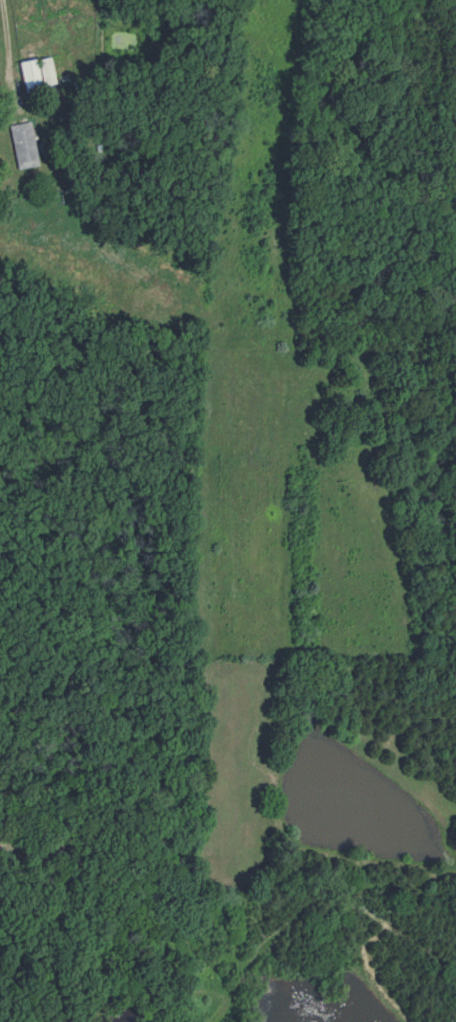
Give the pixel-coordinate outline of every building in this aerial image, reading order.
[(15,63),(21,93),(53,86),(46,57),(15,63)] [(36,167),(29,123),(7,126),(15,170),(36,167)]
